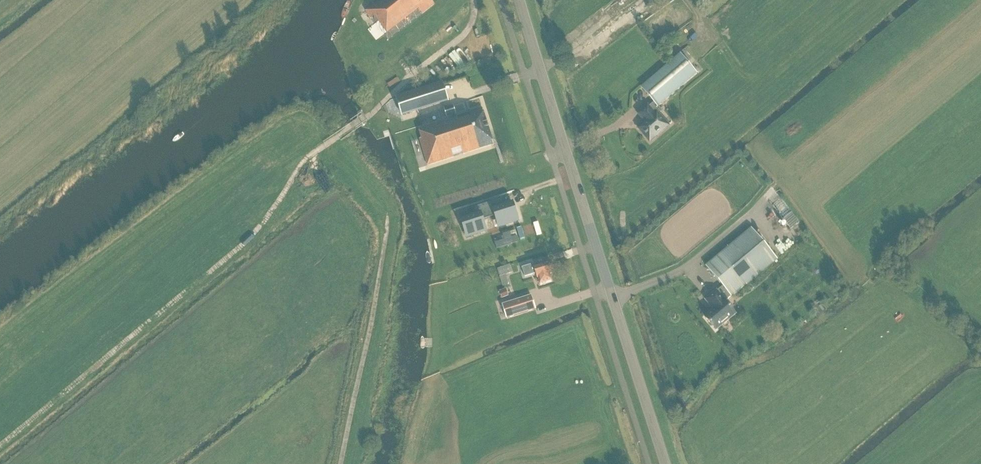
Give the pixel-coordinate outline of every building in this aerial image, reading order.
[(365,11),(387,41),(429,9),(434,4),(431,0),(380,0),(365,11)] [(697,74),(680,53),(640,88),(653,103),(657,108),(659,107),(697,74)] [(445,81),(399,95),(404,113),(450,99),(445,81)] [(653,103),(649,106),(648,104),(636,114),(643,122),(636,128),(650,144),(671,126),(659,113),(662,110),(659,107),(657,108),(653,103)] [(452,106),(444,109),(446,117),(455,114),(452,106)] [(469,112),(470,114),(452,120),(456,130),(446,133),(443,123),(419,130),(422,138),(419,139),(428,166),(454,157),(450,147),(460,144),(463,154),(494,144),(482,108),(469,112)] [(792,228),(801,221),(783,198),(773,205),(792,228)] [(468,220),(461,222),(466,238),(485,232),(482,220),(495,216),(499,228),(518,222),(513,206),(506,208),(504,200),(466,213),(468,220)] [(778,260),(751,228),(705,266),(722,287),(718,291),(717,290),(704,300),(712,310),(703,317),(715,332),(736,314),(726,301),(730,297),(731,298),(746,286),(747,286),(778,260)] [(505,238),(493,242),(495,248),(516,241),(513,229),(503,232),(505,238)] [(542,262),(540,256),(532,259),(534,265),(542,262)] [(509,282),(506,273),(513,271),(511,263),(498,267),(503,284),(509,282)] [(552,281),(549,274),(554,273),(551,263),(532,269),(531,265),(522,268),(525,277),(536,274),(537,278),(538,278),(540,285),(552,281)] [(507,288),(501,290),(503,296),(509,294),(507,288)] [(535,309),(531,296),(502,305),(507,319),(535,309)]
